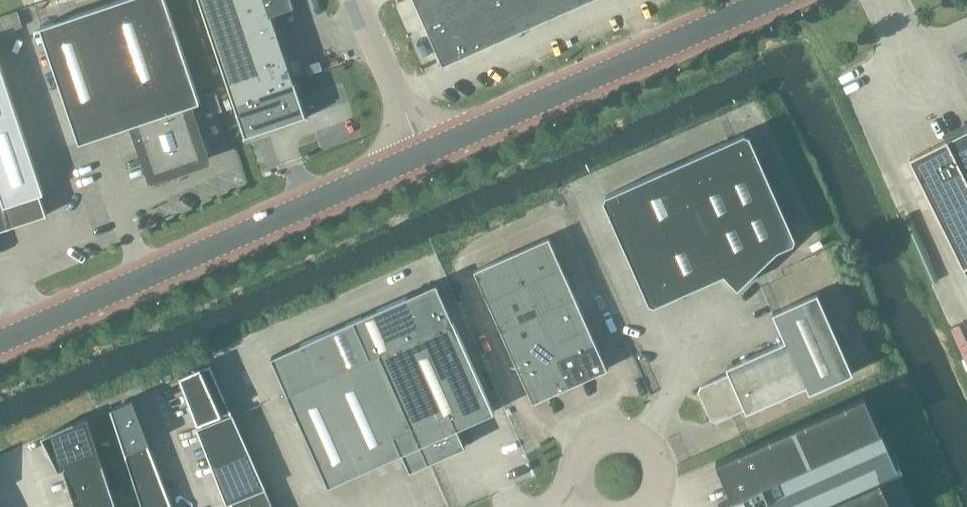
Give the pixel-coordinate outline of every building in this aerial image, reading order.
[(134,124),(153,178),(208,159),(189,105),(201,101),(166,0),(119,0),(40,26),(80,142),(134,124)] [(234,102),(241,121),(246,136),(261,131),(270,128),(269,125),(282,121),(283,124),(292,120),(306,115),(302,101),(295,82),(297,81),(297,80),(295,81),(284,48),(286,47),(285,46),(283,47),(272,14),(295,6),(293,0),(200,0),(234,102)] [(443,65),(589,0),(414,0),(443,65)] [(0,16),(0,21),(4,33),(23,26),(18,10),(0,16)] [(10,223),(11,227),(13,227),(11,223),(45,212),(46,215),(47,214),(40,194),(44,192),(0,61),(0,227),(10,223)] [(910,158),(964,266),(966,272),(966,130),(947,140),(910,158)] [(725,274),(738,288),(778,250),(794,243),(796,238),(750,135),(745,133),(606,195),(604,201),(650,303),(655,305),(725,274)] [(475,270),(534,402),(608,368),(549,237),(475,270)] [(410,471),(466,446),(458,428),(494,411),(454,320),(454,319),(453,319),(437,283),(272,356),(288,393),(288,394),(329,485),(402,452),(410,471)] [(729,372),(702,384),(699,390),(712,417),(717,419),(744,407),(747,412),(807,386),(810,393),(854,373),(818,293),(773,313),(785,341),(727,367),(729,372)] [(215,464),(230,502),(231,502),(233,506),(274,506),(211,365),(183,377),(201,425),(200,426),(215,464)] [(716,461),(722,473),(727,485),(733,498),(719,504),(720,506),(916,506),(900,471),(882,431),(866,395),(846,403),(830,410),(818,416),(806,421),(795,426),(783,431),(771,437),(760,442),(752,445),(716,461)] [(127,458),(143,506),(173,506),(132,401),(111,410),(127,458)] [(77,506),(118,506),(88,417),(45,436),(58,464),(62,462),(77,506)]
